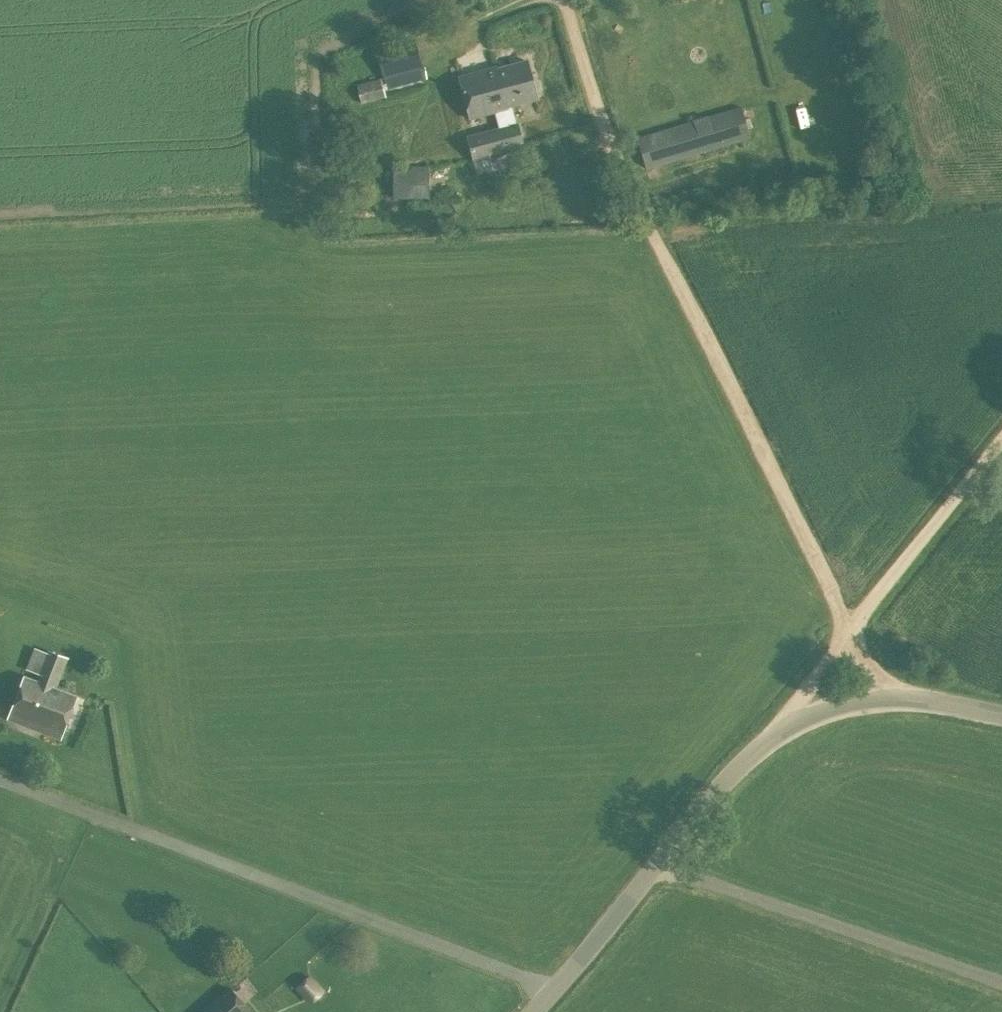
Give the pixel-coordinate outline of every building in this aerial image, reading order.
[(385,78),(420,68),(412,39),(377,49),(385,78)] [(515,125),(511,107),(537,99),(527,59),(497,69),(496,65),(460,74),(471,118),(498,111),(502,127),(469,136),(474,157),(523,144),(518,124),(515,125)] [(358,84),(363,102),(386,95),(381,78),(358,84)] [(640,136),(650,167),(751,138),(742,107),(640,136)] [(395,197),(426,196),(426,171),(394,169),(395,197)] [(56,686),(67,657),(51,650),(39,680),(26,675),(11,713),(47,727),(45,732),(60,738),(61,736),(62,736),(78,695),(56,686)] [(308,999),(317,989),(303,976),(294,986),(308,999)] [(252,1011),(229,985),(198,1011),(252,1011)]
